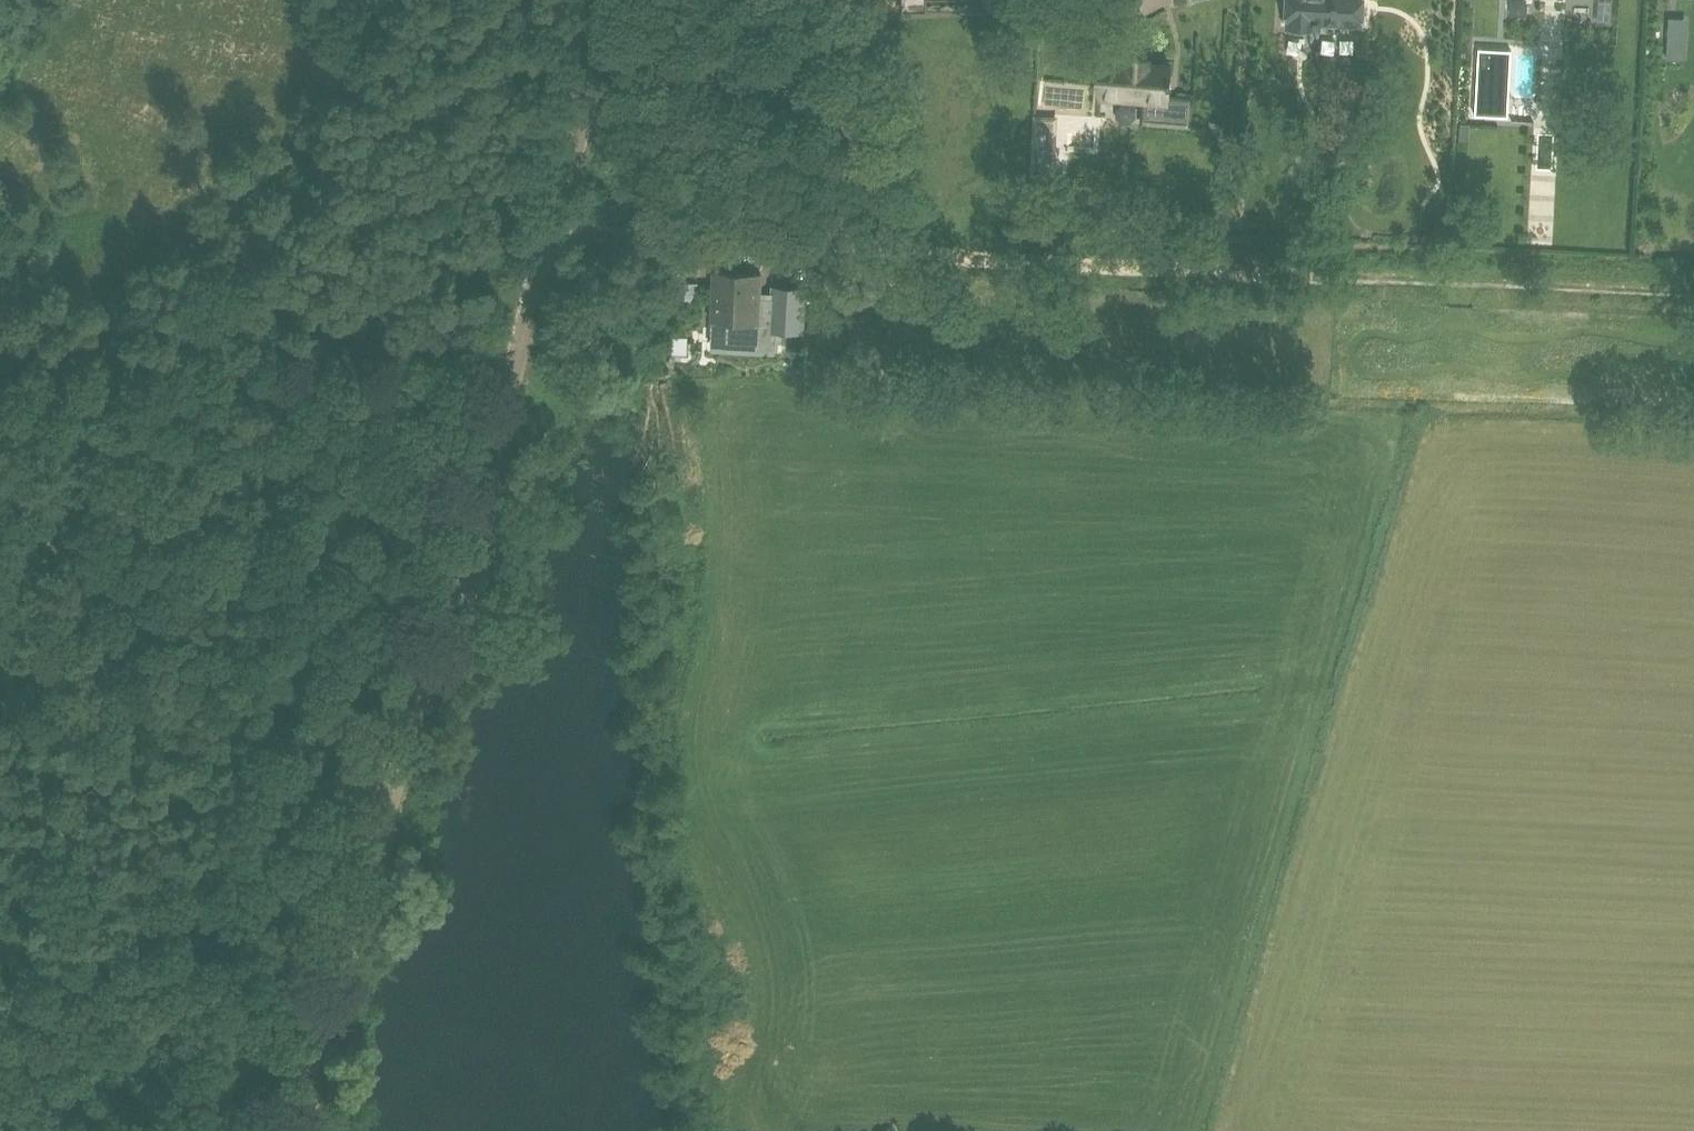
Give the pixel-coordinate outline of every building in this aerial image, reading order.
[(1288,27),(1316,28),(1316,26),(1319,26),(1320,23),(1359,24),(1360,18),(1363,18),(1364,0),(1290,0),(1288,27)] [(1687,38),(1668,37),(1666,59),(1686,60),(1687,38)] [(1149,59),(1126,57),(1126,62),(1104,60),(1102,96),(1146,99),(1144,121),(1189,125),(1190,100),(1168,98),(1169,85),(1171,86),(1172,80),(1170,80),(1171,65),(1149,64),(1149,59)] [(1034,166),(1055,167),(1057,118),(1035,117),(1034,166)] [(713,297),(712,322),(733,323),(732,341),(770,343),(771,331),(775,331),(803,333),(805,288),(773,286),(773,293),(773,299),(760,299),(760,292),(761,273),(729,272),(720,271),(715,271),(714,277),(713,297)] [(681,284),(681,298),(698,298),(698,284),(681,284)] [(862,284),(861,302),(875,302),(876,284),(862,284)] [(675,337),(674,355),(679,355),(689,355),(689,338),(680,338),(675,337)]
